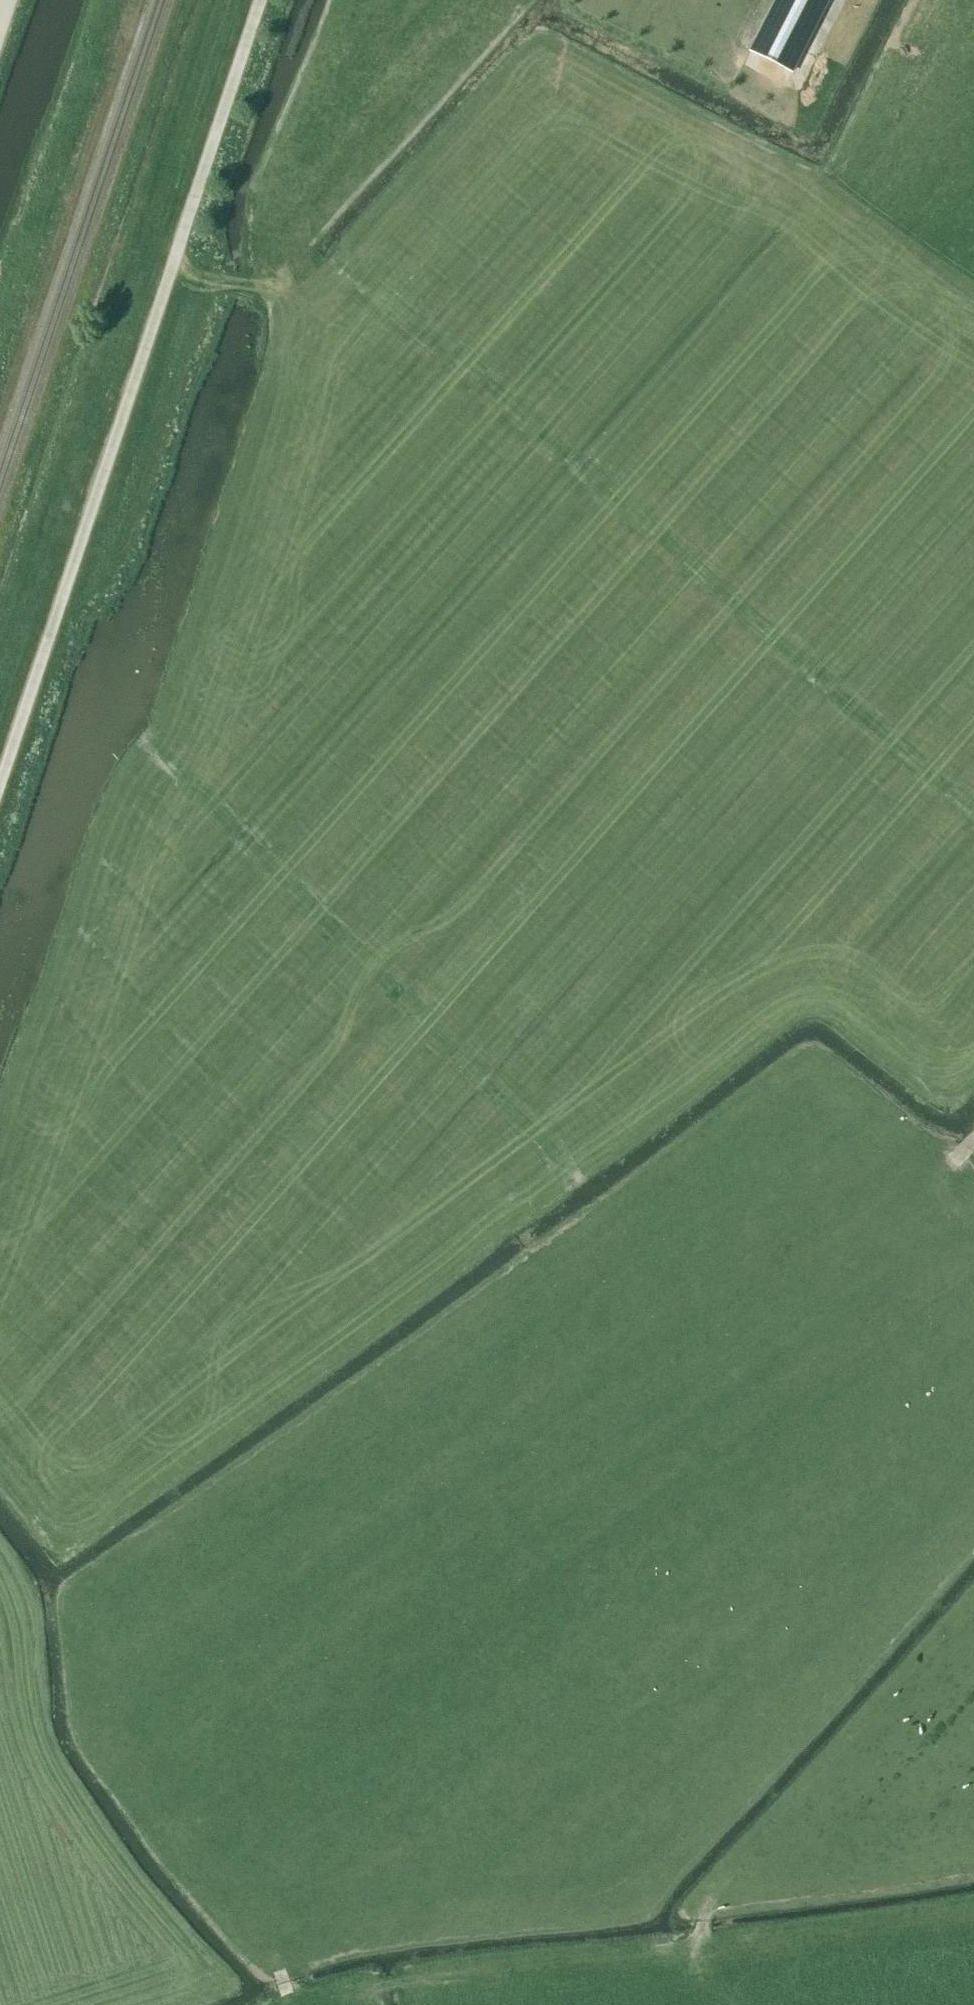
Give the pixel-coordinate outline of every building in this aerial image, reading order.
[(751,51),(792,72),(829,0),(777,0),(751,51)]
